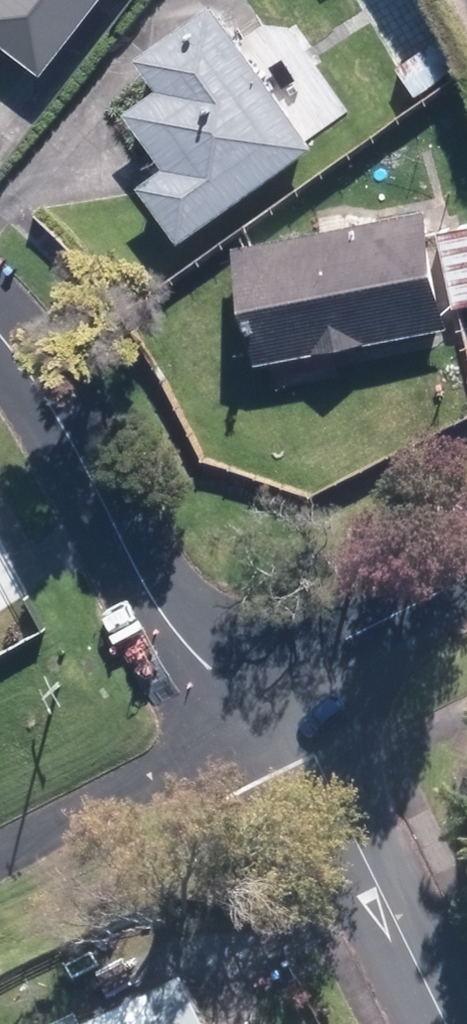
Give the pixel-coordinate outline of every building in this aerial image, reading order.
[(99,0),(0,0),(0,39),(43,73),(99,0)] [(213,0),(210,0),(137,52),(158,82),(125,107),(166,164),(138,182),(180,241),(315,144),(213,0)] [(414,93),(452,65),(433,38),(396,66),(414,93)] [(447,326),(425,208),(233,245),(255,361),(447,326)] [(466,302),(466,222),(437,228),(453,305),(466,302)] [(179,979),(86,1023),(202,1023),(179,979)]
